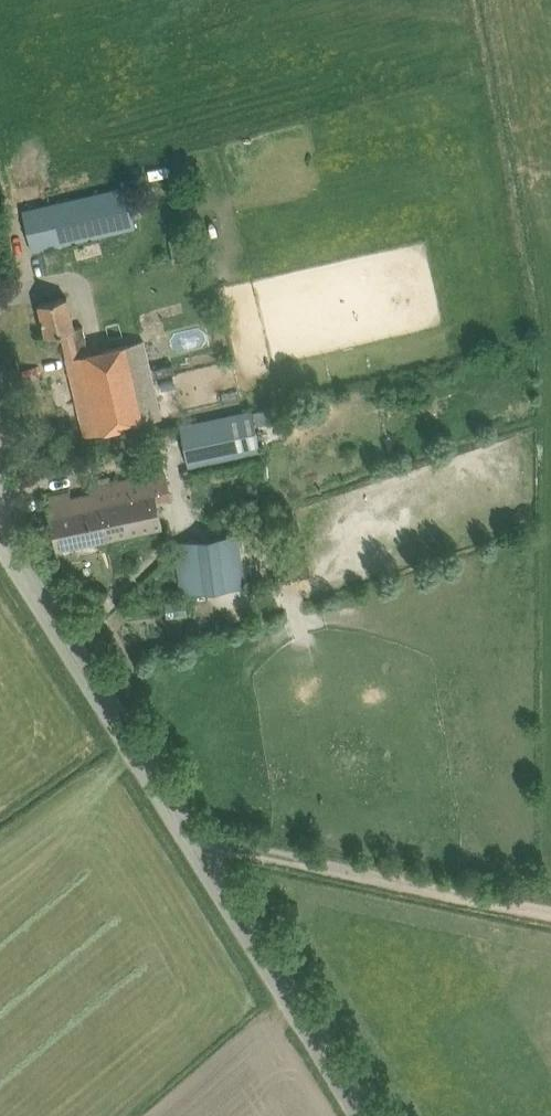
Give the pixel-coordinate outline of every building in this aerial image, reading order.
[(33,251),(55,246),(136,227),(127,186),(24,210),(33,251)] [(216,219),(206,222),(212,241),(221,238),(216,219)] [(85,435),(107,430),(164,417),(147,340),(90,353),(84,324),(77,325),(70,296),(39,303),(47,336),(61,332),(85,435)] [(332,399),(320,402),(322,411),(335,408),(332,399)] [(189,463),(260,448),(252,411),(181,425),(189,463)] [(68,492),(46,497),(57,548),(78,543),(163,526),(158,501),(172,498),(166,470),(162,471),(161,466),(153,467),(154,472),(152,473),(152,477),(93,489),(94,492),(74,496),(73,491),(68,492)] [(247,587),(240,535),(181,543),(187,595),(247,587)]
